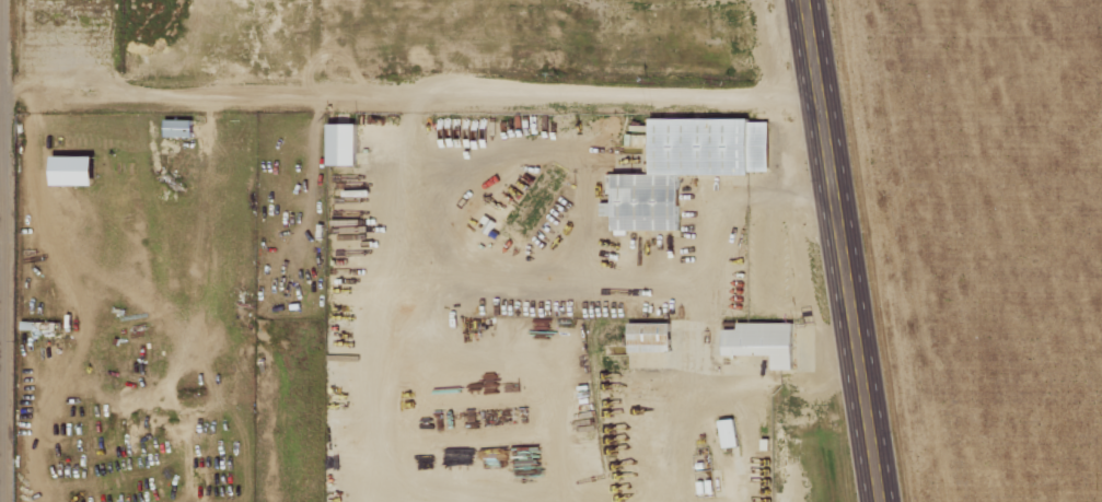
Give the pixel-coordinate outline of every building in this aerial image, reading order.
[(649,117),(747,117),(747,120),(766,120),(766,171),(747,171),(747,173),(677,173),(678,229),(611,230),(611,214),(598,214),(598,202),(613,202),(612,173),(649,173),(649,117)] [(165,137),(193,137),(193,119),(166,119),(165,137)] [(358,122),(330,122),(329,163),(357,164),(358,122)] [(629,350),(670,351),(671,322),(629,321),(629,350)] [(735,322),(790,322),(790,367),(770,367),(770,354),(722,354),(722,328),(735,328),(735,322)] [(720,419),(722,447),(737,446),(735,418),(720,419)]
